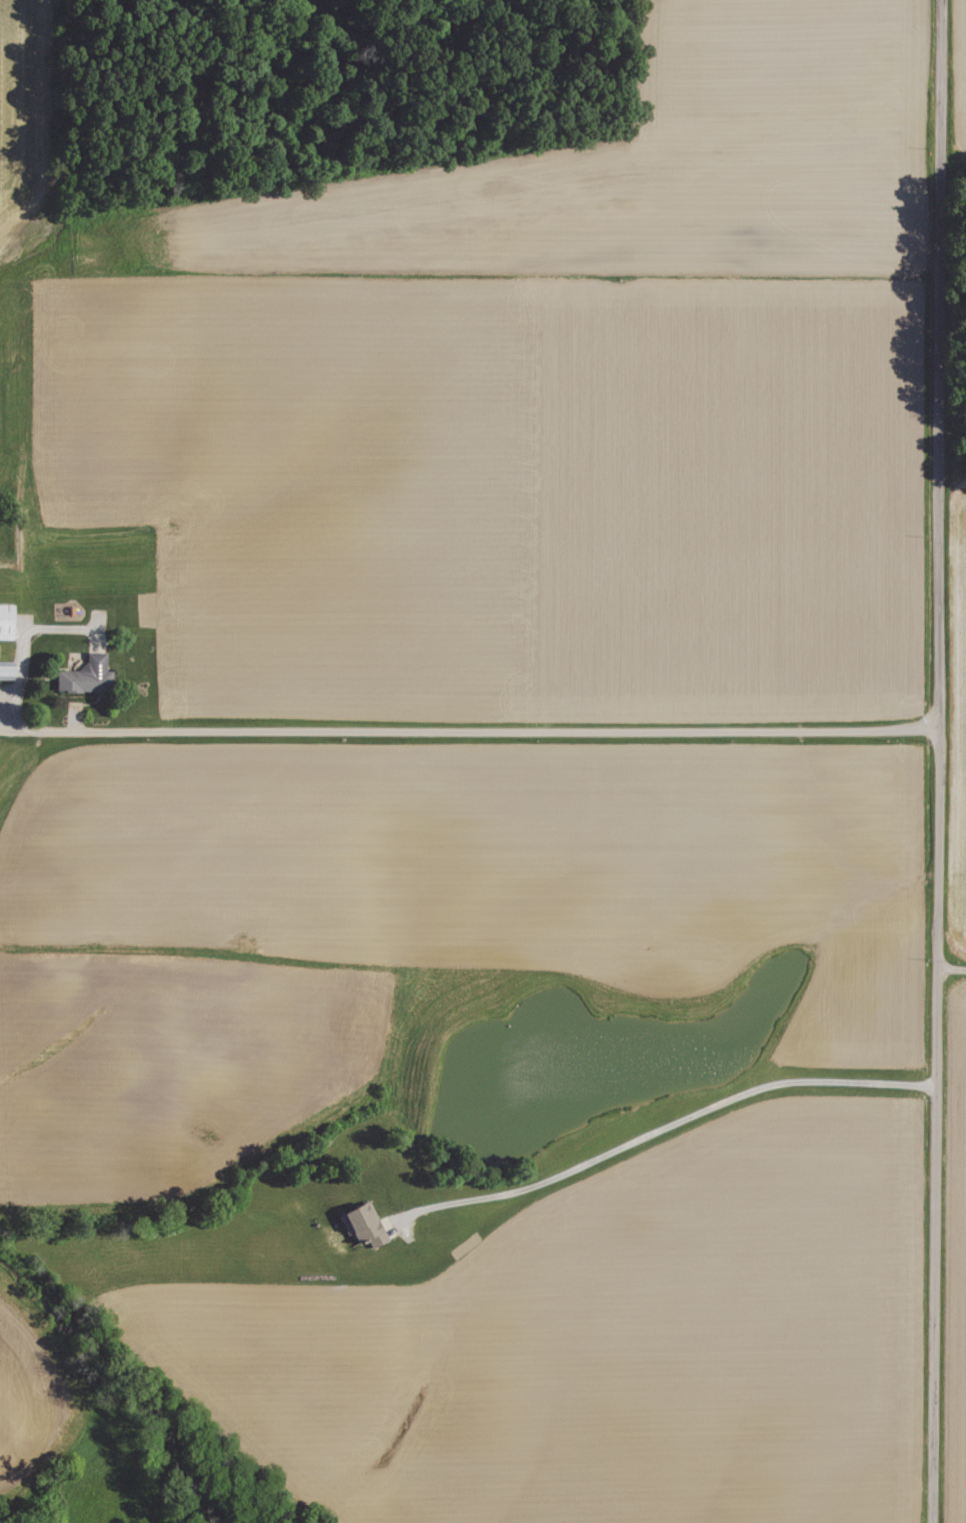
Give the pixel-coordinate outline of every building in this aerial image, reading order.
[(106,652),(85,652),(85,669),(55,669),(56,690),(106,690),(106,652)] [(369,1248),(385,1241),(366,1200),(337,1213),(352,1245),(364,1239),(369,1248)]
